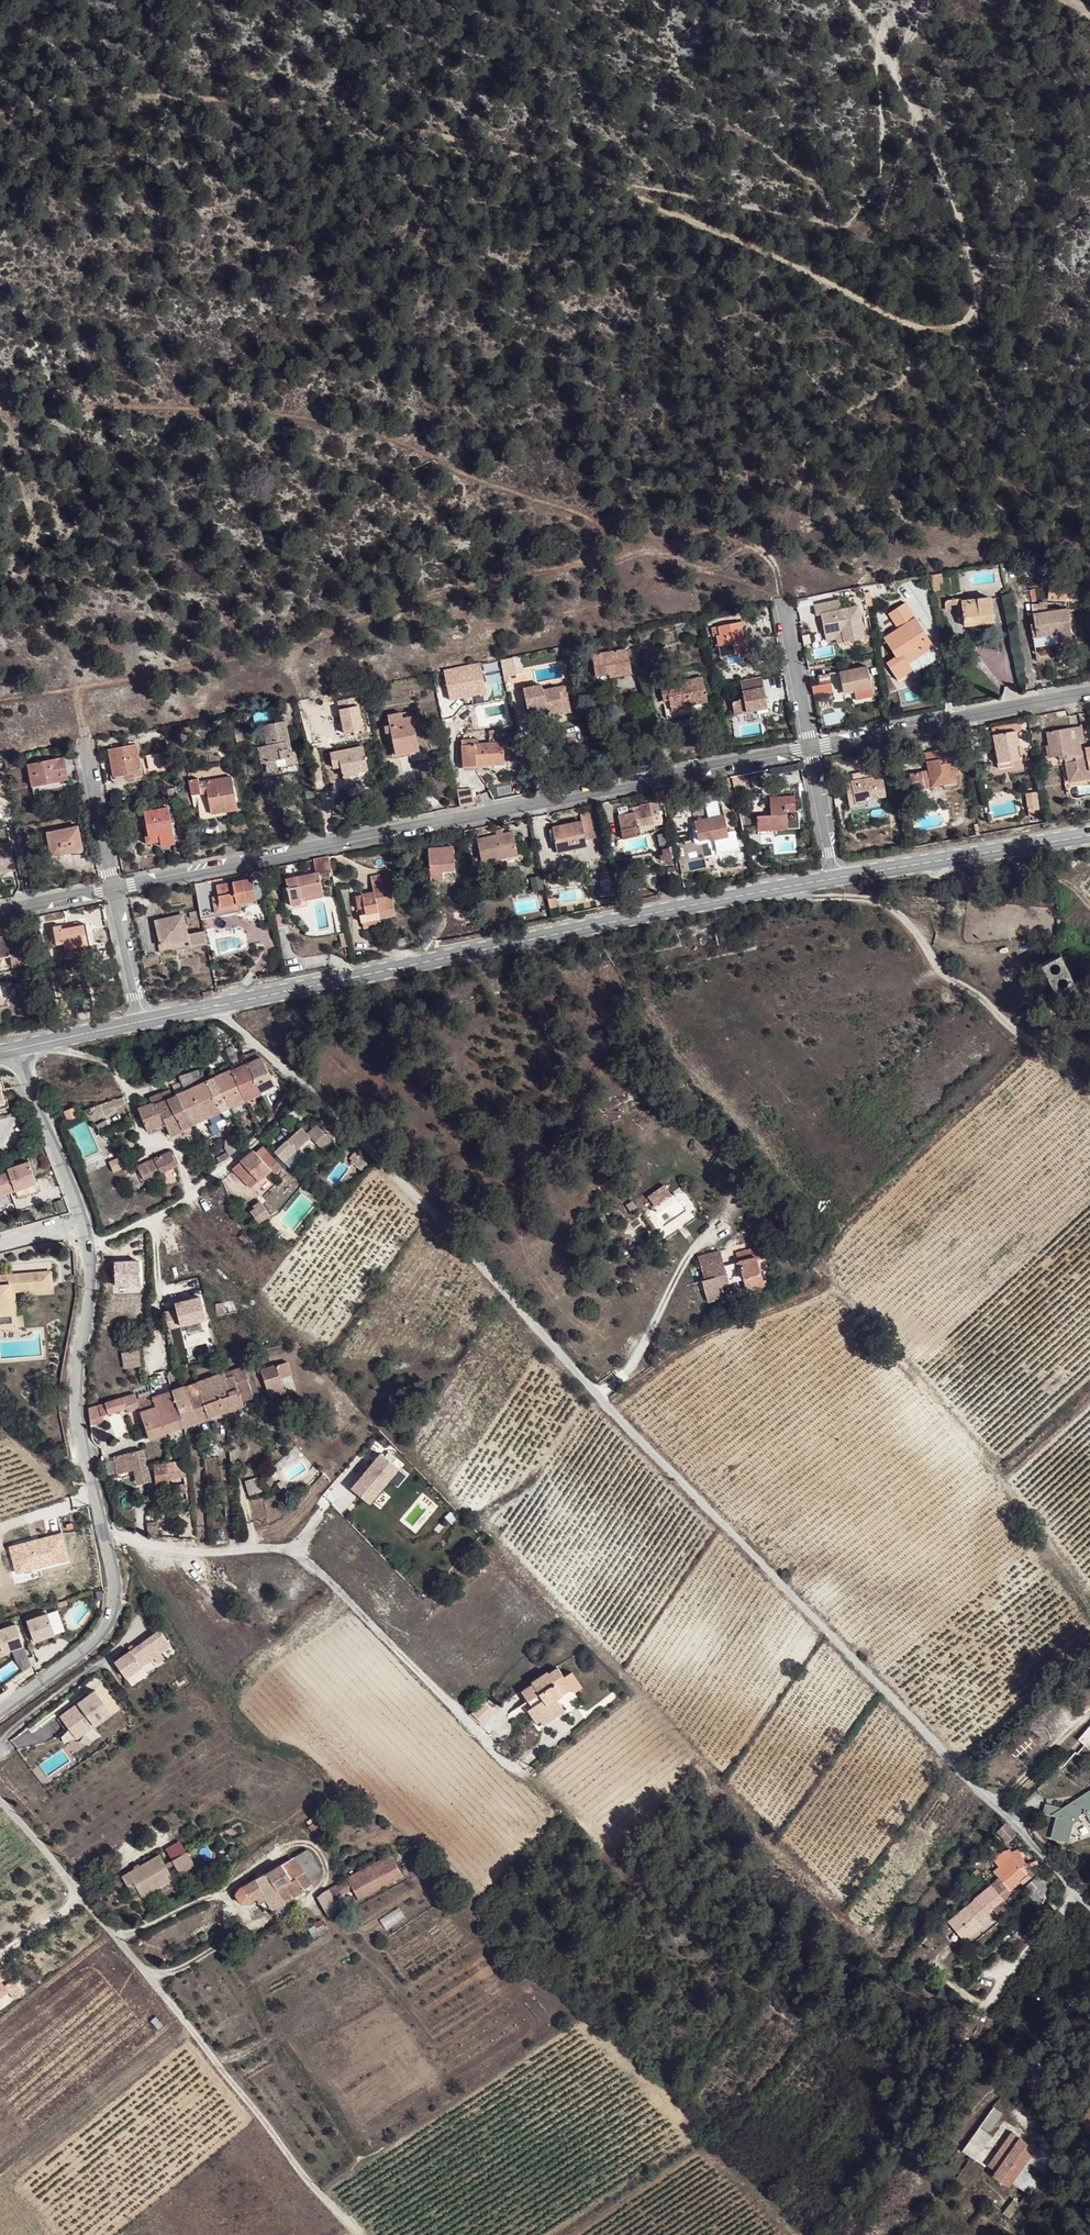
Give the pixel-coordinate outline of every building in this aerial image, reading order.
[(1049,598),(1066,599),(1066,581),(1050,581),(1049,598)] [(991,598),(962,601),(965,626),(994,622),(991,598)] [(856,599),(840,602),(842,612),(858,609),(856,599)] [(1030,603),(1033,622),(1035,635),(1046,634),(1047,643),(1070,640),(1065,608),(1047,610),(1046,600),(1037,599),(1036,602),(1030,603)] [(965,626),(962,601),(962,600),(955,600),(957,627),(965,626)] [(923,649),(932,644),(905,601),(888,612),(898,628),(883,638),(896,657),(886,663),(897,680),(912,670),(908,663),(925,652),(923,649)] [(840,602),(814,606),(816,617),(821,617),(825,635),(842,632),(845,644),(864,640),(858,609),(842,612),(840,602)] [(735,632),(743,630),(742,622),(733,624),(735,632)] [(1035,635),(1033,622),(1028,622),(1031,646),(1047,643),(1046,634),(1035,635)] [(748,652),(743,630),(735,632),(733,624),(712,629),(713,636),(717,636),(722,657),(748,652)] [(842,632),(825,635),(826,642),(837,640),(838,645),(845,644),(842,632)] [(932,644),(923,649),(925,652),(934,647),(932,644)] [(592,655),(595,677),(610,674),(610,678),(631,674),(627,649),(592,655)] [(473,673),(482,671),(480,663),(471,664),(473,673)] [(482,671),(473,673),(471,664),(444,670),(450,700),(476,694),(486,692),(482,671)] [(867,666),(843,671),(845,677),(840,678),(843,689),(851,688),(852,691),(854,691),(855,699),(872,695),(867,666)] [(821,685),(831,683),(829,673),(819,675),(821,685)] [(610,674),(595,677),(596,683),(611,680),(610,678),(610,674)] [(666,719),(709,710),(702,676),(678,680),(679,684),(660,688),(666,719)] [(761,676),(739,681),(743,699),(731,702),(734,714),(745,712),(757,709),(756,706),(766,704),(761,676)] [(832,690),(831,683),(821,685),(822,692),(832,690)] [(549,717),(571,713),(566,686),(543,691),(542,686),(523,690),(529,717),(547,713),(549,717)] [(359,696),(339,699),(344,733),(364,729),(359,696)] [(390,725),(392,732),(396,755),(419,750),(413,717),(404,719),(403,715),(389,717),(390,725)] [(263,780),(300,772),(296,751),(292,752),(286,721),(263,726),(266,746),(257,748),(263,780)] [(1019,724),(991,728),(998,763),(1011,760),(1021,758),(1020,755),(1021,753),(1022,751),(1022,749),(1020,747),(1019,746),(1016,731),(1021,730),(1019,724)] [(241,725),(234,727),(236,740),(243,738),(241,725)] [(385,733),(392,732),(390,725),(384,727),(385,733)] [(1082,726),(1070,728),(1073,742),(1080,741),(1085,740),(1082,726)] [(1047,732),(1050,747),(1051,757),(1058,756),(1064,754),(1065,759),(1069,779),(1082,776),(1087,771),(1086,767),(1089,766),(1089,761),(1089,754),(1083,755),(1081,749),(1080,741),(1073,742),(1070,728),(1047,732)] [(474,761),(474,767),(503,765),(501,731),(488,732),(488,737),(488,745),(471,745),(460,746),(461,762),(474,761)] [(471,738),(471,745),(488,745),(488,737),(471,738)] [(125,775),(126,779),(142,776),(136,744),(109,750),(114,777),(125,775)] [(358,772),(367,770),(362,746),(330,753),(333,767),(341,765),(343,778),(359,774),(358,772)] [(943,779),(955,777),(952,762),(955,761),(952,746),(924,752),(927,771),(909,774),(912,790),(943,784),(943,779)] [(1051,757),(1050,747),(1044,748),(1046,768),(1061,765),(1060,760),(1058,760),(1058,756),(1051,757)] [(61,781),(68,780),(64,758),(29,765),(34,794),(63,788),(61,781)] [(1011,760),(998,763),(999,769),(1012,767),(1011,760)] [(840,783),(843,794),(848,793),(851,808),(860,806),(869,805),(868,798),(886,795),(882,775),(840,783)] [(192,797),(200,795),(208,794),(212,813),(237,808),(231,777),(200,783),(199,779),(189,781),(192,797)] [(957,786),(955,777),(943,779),(943,784),(912,790),(913,795),(957,786)] [(702,802),(719,799),(717,790),(700,793),(702,802)] [(848,793),(843,794),(846,813),(861,811),(860,806),(851,808),(848,793)] [(208,794),(200,795),(204,815),(212,813),(208,794)] [(1029,810),(1038,808),(1035,794),(1026,795),(1029,810)] [(757,817),(758,832),(775,832),(787,831),(786,813),(795,813),(794,796),(769,798),(770,816),(757,817)] [(642,805),(635,806),(636,811),(630,812),(617,814),(623,839),(649,834),(647,826),(654,825),(650,808),(643,810),(642,805)] [(145,812),(147,825),(149,837),(159,836),(160,841),(161,846),(175,843),(168,807),(145,812)] [(596,841),(590,814),(580,816),(581,822),(552,829),(552,830),(549,830),(550,839),(554,839),(556,852),(587,845),(587,842),(596,841)] [(694,821),(696,831),(698,840),(709,837),(709,840),(728,837),(723,815),(694,821)] [(149,837),(147,825),(144,826),(147,844),(160,841),(159,836),(149,837)] [(71,848),(82,845),(79,833),(75,834),(74,827),(48,833),(52,856),(72,852),(71,848)] [(503,834),(495,836),(478,840),(483,863),(505,858),(518,855),(519,860),(520,865),(528,863),(524,841),(515,843),(514,832),(503,834)] [(0,844),(0,875),(4,874),(4,872),(16,869),(10,841),(0,844)] [(431,880),(455,879),(453,847),(428,849),(431,880)] [(661,860),(673,858),(671,848),(662,850),(663,855),(660,856),(661,860)] [(329,857),(316,860),(318,872),(332,869),(329,857)] [(301,896),(322,891),(318,872),(286,879),(288,887),(292,906),(303,904),(301,896)] [(387,873),(371,876),(374,892),(356,896),(359,909),(364,908),(365,913),(360,914),(364,928),(380,923),(379,918),(396,915),(387,873)] [(540,877),(531,878),(533,891),(543,889),(540,877)] [(257,900),(253,879),(217,886),(219,898),(221,906),(212,908),(214,917),(241,911),(238,903),(257,900)] [(324,897),(322,891),(301,896),(303,904),(292,906),(288,887),(282,888),(287,911),(309,906),(308,900),(324,897)] [(210,900),(212,908),(221,906),(219,898),(210,900)] [(156,922),(161,943),(164,954),(191,947),(190,945),(206,942),(203,932),(187,935),(183,916),(156,922)] [(68,959),(92,955),(85,924),(62,929),(62,925),(53,927),(56,938),(49,939),(50,946),(57,945),(56,944),(64,943),(68,959)] [(34,962),(29,938),(0,944),(0,969),(34,962)] [(93,961),(92,955),(68,959),(69,965),(93,961)] [(1057,996),(1076,987),(1061,957),(1042,966),(1057,996)] [(261,1058),(247,1063),(262,1093),(263,1096),(280,1088),(279,1085),(275,1087),(263,1062),(261,1058)] [(231,1070),(247,1063),(246,1060),(230,1067),(231,1070)] [(262,1093),(247,1063),(231,1070),(245,1100),(262,1093)] [(213,1072),(215,1077),(231,1070),(230,1067),(229,1065),(213,1072)] [(215,1077),(230,1108),(245,1100),(231,1070),(215,1077)] [(196,1071),(179,1076),(185,1091),(198,1085),(199,1085),(196,1071)] [(210,1089),(220,1112),(230,1108),(215,1077),(206,1081),(210,1089)] [(9,1101),(4,1082),(0,1083),(0,1103),(9,1101)] [(185,1091),(178,1094),(193,1124),(220,1112),(210,1089),(201,1093),(198,1085),(185,1091)] [(139,1108),(147,1132),(166,1124),(170,1137),(185,1131),(184,1128),(193,1124),(178,1094),(173,1096),(170,1089),(149,1098),(151,1103),(139,1108)] [(9,1101),(0,1103),(0,1111),(11,1109),(9,1101)] [(71,1110),(62,1115),(67,1125),(77,1120),(71,1110)] [(302,1127),(276,1154),(283,1161),(294,1148),(298,1152),(312,1138),(325,1150),(334,1142),(317,1126),(309,1134),(302,1127)] [(253,1174),(260,1181),(272,1170),(253,1151),(234,1169),(245,1181),(253,1174)] [(8,1161),(5,1152),(0,1153),(0,1164),(8,1161)] [(172,1157),(170,1152),(137,1165),(143,1179),(144,1181),(160,1175),(159,1175),(176,1167),(173,1161),(172,1157)] [(352,1161),(351,1163),(359,1170),(366,1162),(355,1153),(349,1159),(352,1161)] [(37,1183),(30,1163),(0,1174),(0,1197),(16,1191),(37,1183)] [(133,1170),(128,1164),(122,1170),(125,1178),(133,1170)] [(252,1188),(260,1181),(253,1174),(245,1181),(252,1188)] [(40,1192),(37,1183),(16,1191),(19,1200),(40,1192)] [(663,1186),(646,1198),(653,1208),(670,1195),(663,1186)] [(257,1224),(269,1216),(264,1207),(252,1214),(257,1224)] [(700,1262),(721,1257),(719,1246),(698,1251),(700,1262)] [(757,1258),(757,1259),(762,1258),(759,1248),(754,1249),(757,1258)] [(739,1263),(757,1258),(754,1249),(736,1254),(739,1263)] [(743,1279),(739,1263),(724,1266),(721,1257),(700,1262),(705,1279),(701,1279),(707,1301),(721,1298),(718,1285),(743,1279)] [(765,1287),(757,1259),(757,1258),(739,1263),(743,1279),(747,1291),(765,1287)] [(114,1262),(114,1288),(139,1287),(138,1261),(114,1262)] [(7,1321),(6,1299),(11,1299),(12,1291),(41,1290),(41,1285),(48,1284),(47,1274),(29,1275),(30,1277),(30,1281),(7,1282),(7,1278),(0,1279),(0,1322),(7,1321)] [(6,1299),(7,1321),(0,1322),(0,1329),(14,1328),(11,1299),(6,1299)] [(203,1326),(202,1306),(202,1303),(176,1305),(176,1308),(163,1309),(165,1329),(203,1326)] [(123,1369),(141,1367),(139,1351),(122,1353),(123,1369)] [(277,1366),(281,1380),(292,1377),(288,1363),(277,1366)] [(286,1393),(281,1380),(277,1366),(262,1371),(270,1398),(286,1393)] [(234,1376),(242,1401),(250,1398),(242,1373),(234,1376)] [(225,1374),(199,1383),(207,1405),(220,1401),(225,1414),(245,1408),(242,1401),(234,1376),(226,1379),(225,1374)] [(199,1383),(186,1387),(199,1423),(225,1414),(220,1401),(207,1405),(199,1383)] [(186,1387),(172,1392),(185,1427),(199,1423),(186,1387)] [(172,1392),(154,1398),(166,1433),(165,1434),(185,1427),(172,1392)] [(124,1398),(127,1408),(137,1405),(134,1395),(124,1398)] [(102,1416),(127,1408),(124,1398),(98,1404),(102,1416)] [(166,1433),(154,1398),(138,1404),(150,1439),(165,1434),(166,1433)] [(117,1471),(146,1464),(143,1450),(114,1457),(117,1471)] [(382,1454),(353,1488),(371,1503),(400,1469),(382,1454)] [(183,1462),(167,1463),(154,1464),(156,1486),(157,1491),(163,1491),(162,1485),(170,1484),(169,1472),(184,1471),(183,1462)] [(146,1467),(146,1464),(117,1471),(117,1474),(134,1470),(139,1468),(143,1484),(150,1482),(148,1467),(146,1467)] [(139,1468),(134,1470),(137,1485),(143,1484),(139,1468)] [(178,1494),(186,1494),(185,1485),(177,1485),(178,1494)] [(218,1523),(227,1522),(225,1504),(216,1506),(218,1523)] [(61,1532),(7,1547),(16,1576),(69,1562),(61,1532)] [(50,1613),(29,1621),(36,1641),(57,1634),(50,1613)] [(0,1631),(0,1639),(5,1653),(26,1645),(18,1624),(0,1631)] [(159,1630),(114,1663),(126,1678),(170,1646),(159,1630)] [(558,1688),(567,1683),(558,1669),(549,1674),(548,1673),(532,1682),(533,1685),(523,1692),(529,1702),(535,1699),(539,1705),(533,1709),(529,1711),(536,1723),(541,1721),(553,1714),(556,1719),(565,1712),(557,1700),(563,1696),(558,1688)] [(572,1690),(567,1683),(558,1688),(563,1696),(572,1690)] [(62,1720),(76,1739),(111,1714),(97,1694),(96,1692),(78,1704),(80,1707),(76,1709),(75,1707),(60,1717),(62,1720)] [(535,1699),(529,1702),(533,1709),(539,1705),(535,1699)] [(544,1726),(556,1719),(553,1714),(541,1721),(544,1726)] [(1082,1799),(1078,1799),(1075,1801),(1074,1803),(1075,1807),(1069,1811),(1046,1805),(1044,1814),(1057,1817),(1052,1839),(1069,1843),(1074,1825),(1067,1823),(1086,1813),(1089,1820),(1089,1797),(1082,1799)] [(316,1836),(323,1831),(321,1828),(323,1826),(318,1820),(309,1827),(316,1836)] [(1000,1879),(1007,1888),(1024,1873),(1021,1868),(1026,1865),(1018,1848),(1011,1852),(1009,1849),(1003,1851),(994,1860),(999,1867),(993,1871),(1000,1879)] [(321,1871),(308,1849),(268,1872),(280,1893),(268,1900),(273,1909),(306,1891),(305,1890),(318,1882),(314,1875),(321,1871)] [(352,1889),(358,1899),(402,1876),(391,1855),(328,1889),(333,1898),(352,1889)] [(169,1869),(176,1878),(189,1868),(179,1856),(166,1866),(169,1869)] [(125,1896),(130,1892),(141,1906),(151,1898),(147,1893),(166,1879),(162,1874),(160,1871),(153,1862),(119,1888),(125,1896)] [(280,1893),(268,1872),(240,1888),(236,1895),(240,1903),(250,1904),(257,1900),(259,1905),(268,1900),(280,1893)] [(1007,1888),(1009,1891),(1027,1876),(1024,1873),(1007,1888)] [(1044,1896),(1052,1887),(1046,1881),(1045,1883),(1038,1876),(1031,1882),(1044,1896)] [(147,1893),(151,1898),(169,1883),(166,1879),(147,1893)] [(995,1883),(1004,1894),(1009,1891),(1007,1888),(1000,1879),(995,1883)] [(1000,1897),(1004,1894),(995,1883),(991,1886),(994,1890),(1000,1897)] [(994,1890),(991,1886),(965,1907),(969,1910),(994,1890)] [(337,1904),(333,1898),(328,1889),(322,1893),(317,1897),(324,1911),(337,1904)] [(1000,1897),(994,1890),(969,1910),(965,1907),(948,1921),(960,1936),(969,1929),(973,1934),(982,1927),(979,1923),(994,1910),(1002,1921),(1013,1913),(1004,1902),(1000,1897)] [(321,1920),(313,1924),(314,1926),(310,1928),(313,1934),(317,1932),(319,1936),(327,1932),(321,1920)] [(969,1929),(960,1936),(965,1941),(973,1934),(969,1929)] [(879,1974),(884,1969),(877,1962),(872,1967),(879,1974)] [(9,1992),(0,1980),(0,2000),(9,1992)] [(1074,2119),(1081,2112),(1073,2105),(1067,2112),(1074,2119)] [(977,2161),(994,2138),(979,2128),(962,2151),(977,2161)] [(1013,2133),(1009,2138),(1024,2148),(1029,2142),(1014,2132),(1013,2133)] [(1009,2138),(989,2166),(998,2173),(1013,2183),(1017,2177),(1038,2148),(1029,2142),(1024,2148),(1009,2138)]
